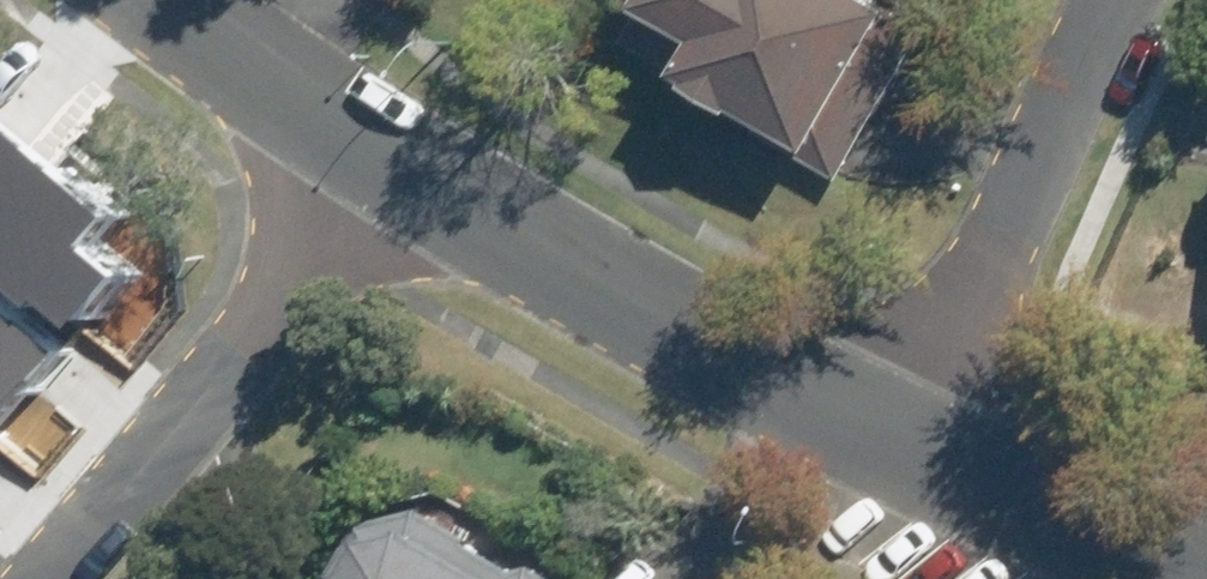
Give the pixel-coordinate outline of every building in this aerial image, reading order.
[(935,10),(916,0),(702,0),(664,74),(853,171),(935,10)] [(0,170),(0,463),(14,474),(90,385),(30,334),(108,241),(9,159),(0,170)] [(387,578),(534,578),(424,516),(387,578)]
